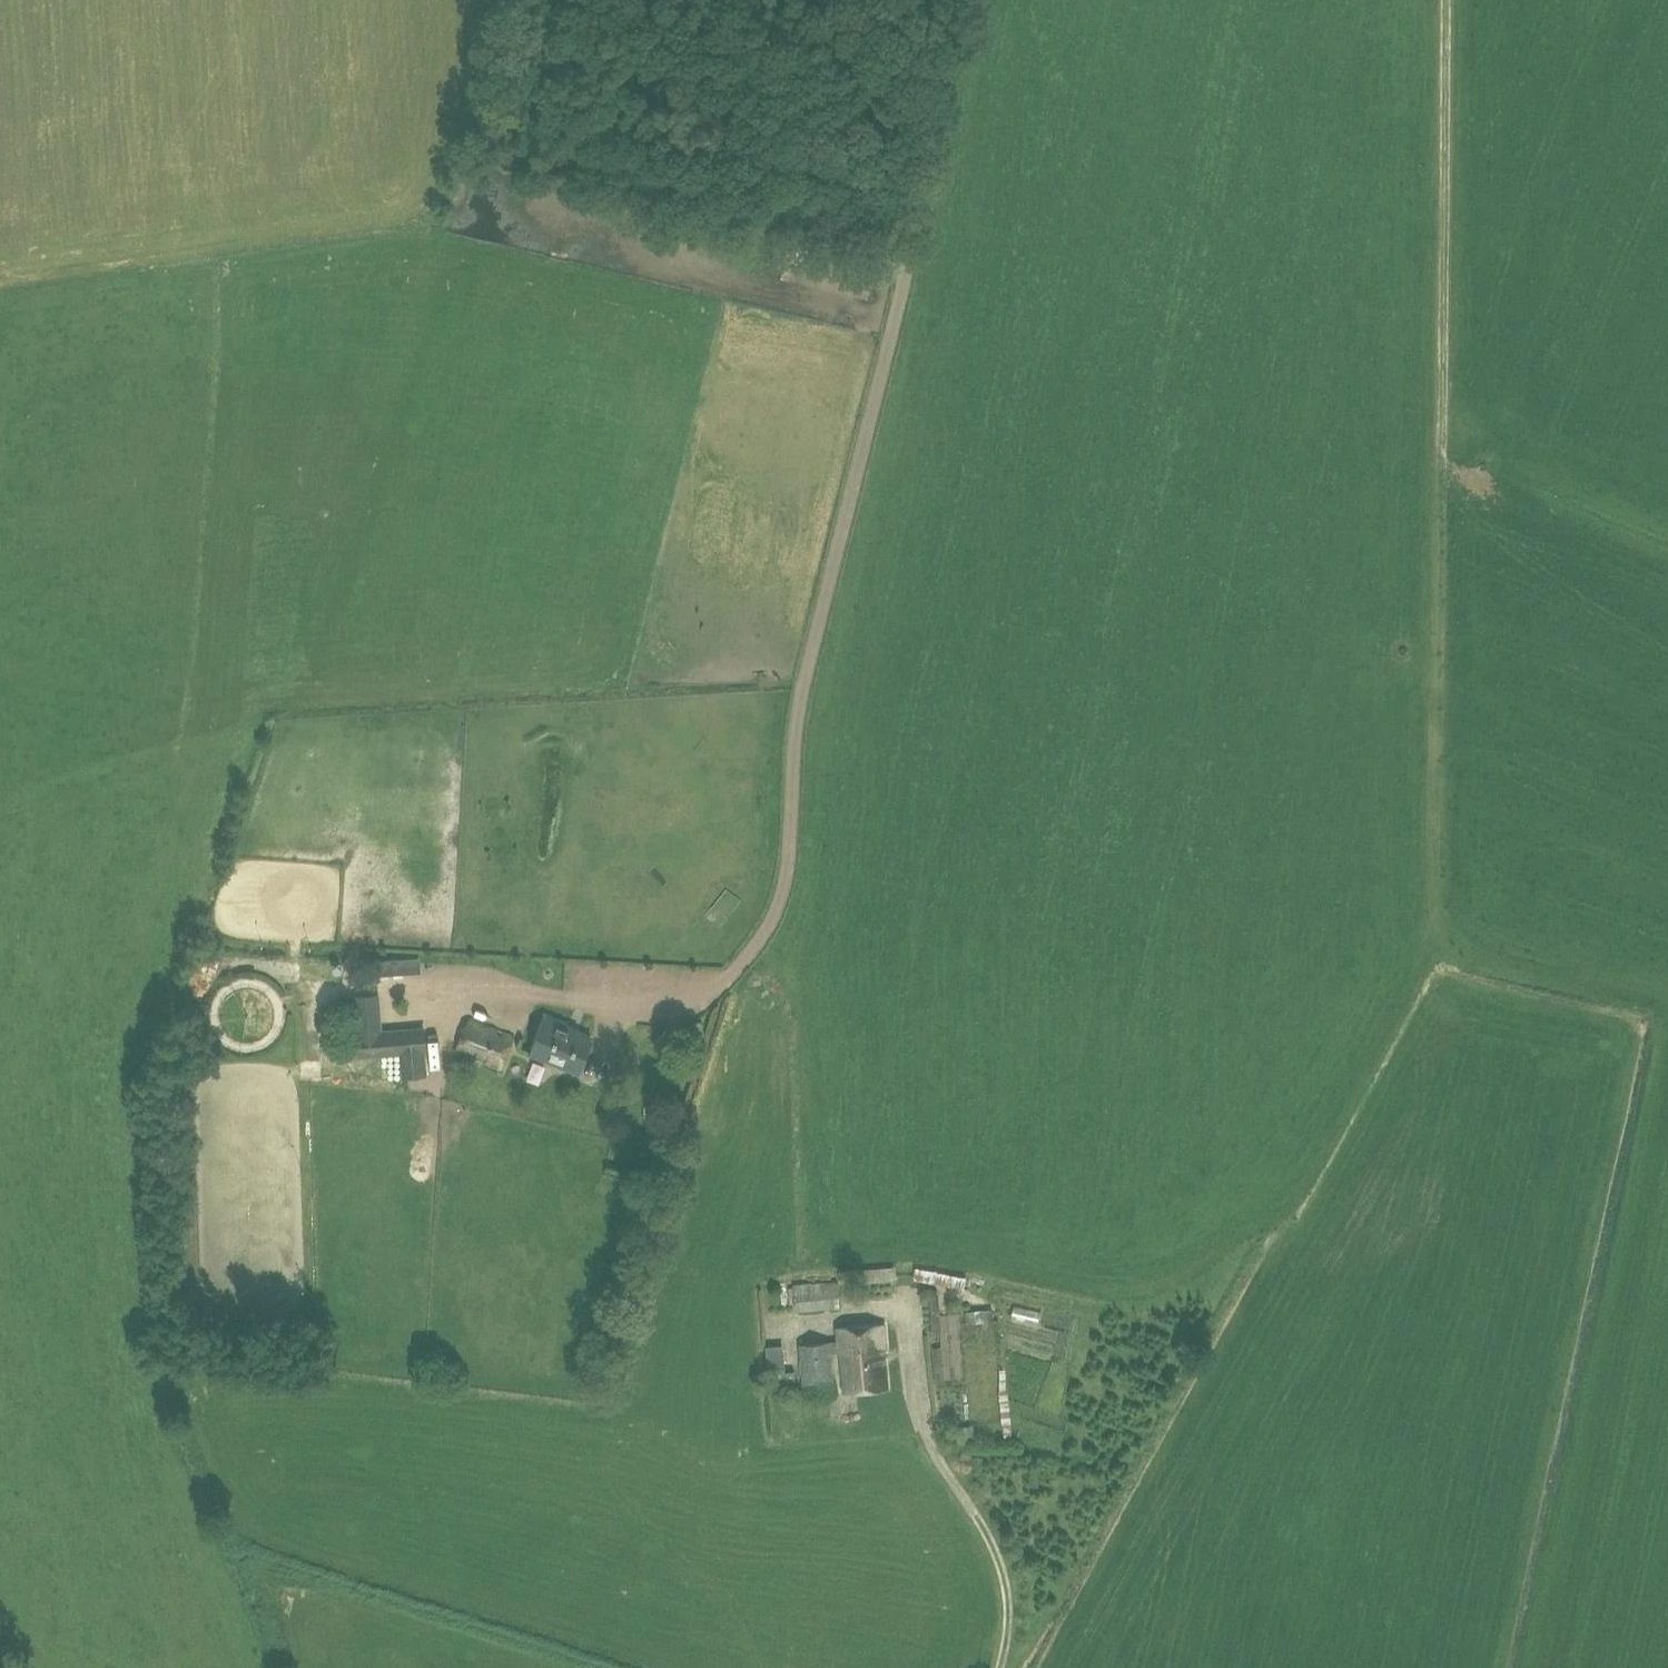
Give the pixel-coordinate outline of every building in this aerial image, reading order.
[(350,975),(349,965),(327,968),(328,978),(350,975)] [(428,1053),(426,1036),(425,1027),(377,1032),(373,1000),(373,996),(355,998),(356,1002),(360,1038),(359,1039),(362,1061),(404,1056),(407,1079),(430,1076),(427,1053),(428,1053)] [(580,1027),(548,1014),(533,1052),(581,1071),(594,1037),(578,1031),(580,1027)] [(516,1035),(470,1018),(458,1052),(504,1069),(516,1035)] [(433,1039),(435,1067),(447,1066),(446,1038),(433,1039)] [(794,1284),(795,1309),(835,1307),(833,1281),(794,1284)] [(841,1350),(844,1390),(888,1387),(885,1347),(888,1347),(886,1322),(838,1325),(839,1337),(800,1340),(804,1393),(835,1391),(832,1351),(841,1350)]
